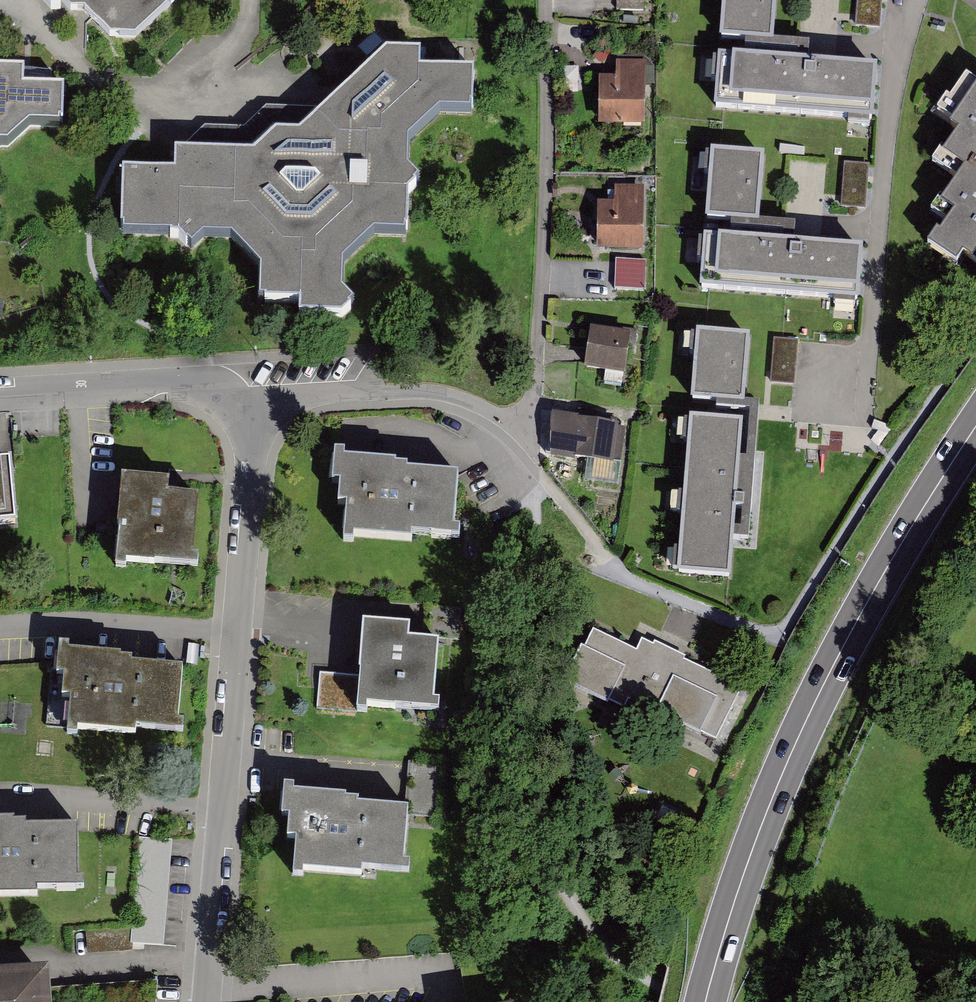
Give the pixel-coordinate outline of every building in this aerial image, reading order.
[(68,10),(88,9),(116,42),(138,43),(183,0),(54,0),(68,10)] [(721,44),(772,48),(776,0),(725,0),(721,44)] [(858,24),(884,26),(886,0),(860,0),(858,24)] [(177,179),(126,176),(125,235),(184,238),(194,251),(204,240),(234,241),(265,273),(263,307),(296,309),(299,325),(340,324),(353,311),(339,298),(340,270),(375,240),(409,241),(408,200),(418,186),(404,173),(407,142),(445,118),(477,120),(476,79),(419,76),(420,55),(389,55),(328,109),(269,112),(253,128),(207,128),(179,157),(177,179)] [(618,79),(604,78),(602,126),(648,127),(650,64),(618,63),(618,79)] [(877,75),(721,63),(717,112),(874,124),(877,75)] [(8,150),(31,129),(60,130),(60,125),(63,125),(64,89),(24,87),(25,70),(0,70),(0,150),(8,150)] [(971,79),(945,112),(957,121),(953,126),(964,134),(946,158),(965,173),(940,206),(954,217),(929,250),(957,270),(964,260),(975,269),(975,83),(971,79)] [(765,159),(714,155),(708,223),(759,227),(765,159)] [(700,158),(697,185),(706,186),(709,159),(700,158)] [(871,168),(845,165),(842,205),(867,207),(871,168)] [(618,205),(600,204),(599,252),(645,253),(646,187),(619,187),(618,205)] [(864,254),(708,242),(704,291),(861,303),(864,254)] [(630,333),(592,328),(586,367),(624,373),(630,333)] [(752,341),(701,336),(695,404),(746,408),(752,341)] [(801,346),(776,343),(772,383),(798,385),(801,346)] [(578,426),(553,422),(548,457),(573,461),(575,454),(619,461),(625,424),(579,417),(578,426)] [(743,426),(689,422),(676,573),(730,577),(743,426)] [(396,465),(336,460),(335,480),(349,481),(344,536),(412,541),(413,534),(452,537),(457,479),(395,474),(396,465)] [(0,464),(0,524),(15,523),(10,463),(0,464)] [(168,478),(125,476),(119,560),(191,564),(196,495),(167,493),(168,478)] [(406,626),(365,624),(363,679),(324,678),(323,707),(432,711),(434,642),(406,641),(406,626)] [(635,650),(601,634),(593,651),(583,646),(565,682),(628,713),(635,698),(717,738),(742,686),(642,637),(635,650)] [(134,654),(66,646),(62,678),(75,679),(70,729),(132,736),(133,729),(176,733),(182,670),(132,664),(134,654)] [(23,702),(0,699),(0,725),(20,728),(23,702)] [(357,793),(284,787),(282,812),(296,813),(291,867),(405,876),(410,810),(356,805),(357,793)] [(0,815),(0,895),(35,895),(34,886),(80,886),(79,825),(27,826),(27,815),(0,815)] [(0,967),(0,1001),(52,1001),(48,962),(0,967)]
